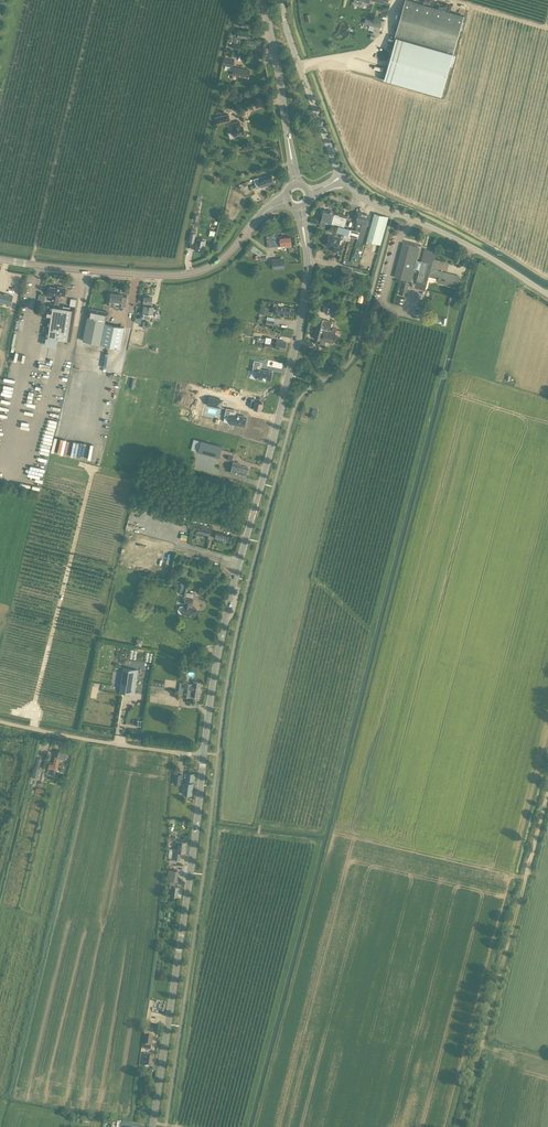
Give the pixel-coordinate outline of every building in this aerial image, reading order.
[(464,16),(409,0),(405,0),(398,24),(395,36),(396,37),(383,80),(440,96),(449,66),(452,67),(455,56),(452,56),(460,30),(462,31),(462,29),(464,23),(462,22),(464,16)] [(377,12),(367,10),(366,15),(372,16),(371,19),(375,20),(377,12)] [(234,36),(232,48),(246,50),(247,47),(253,48),(253,46),(256,46),(257,40),(253,39),(253,37),(249,36),(248,38),(248,39),(247,38),(249,32),(238,30),(237,36),(234,36)] [(235,60),(223,58),(222,65),(233,67),(235,60)] [(234,66),(232,74),(249,78),(251,70),(234,66)] [(229,114),(216,117),(218,123),(230,120),(229,114)] [(235,136),(245,134),(245,133),(246,132),(245,129),(244,129),(243,126),(241,126),(240,121),(232,123),(234,128),(233,128),(235,136)] [(257,189),(262,187),(274,182),(272,175),(259,179),(259,177),(254,178),(256,183),(255,183),(257,189)] [(332,222),(334,213),(334,212),(333,212),(332,211),(331,211),(330,211),(324,210),(321,210),(321,213),(323,214),(321,221),(320,225),(319,228),(324,229),(326,222),(331,224),(332,222)] [(355,230),(352,229),(351,236),(358,238),(360,229),(361,225),(362,223),(365,214),(360,212),(359,212),(356,221),(355,224),(356,225),(355,229),(355,230)] [(334,213),(332,222),(335,223),(345,225),(347,216),(334,213)] [(389,217),(374,213),(367,241),(381,245),(389,217)] [(365,214),(362,223),(368,224),(370,215),(365,214)] [(347,235),(351,236),(352,229),(339,226),(337,233),(344,235),(347,235)] [(280,236),(267,238),(268,247),(281,245),(281,246),(292,245),(291,235),(280,236)] [(341,239),(328,235),(326,245),(333,247),(332,251),(341,254),(343,245),(339,244),(341,239)] [(196,242),(195,250),(204,251),(205,244),(205,239),(197,237),(197,242),(196,242)] [(457,287),(460,276),(438,271),(440,261),(434,259),(435,252),(425,249),(423,256),(422,261),(417,260),(420,248),(405,244),(401,258),(396,277),(400,278),(411,281),(414,269),(420,270),(415,287),(425,290),(428,278),(429,276),(438,278),(437,281),(438,281),(438,283),(457,287)] [(273,269),(285,268),(284,258),(272,259),(273,269)] [(341,266),(339,273),(350,276),(352,269),(341,266)] [(406,296),(410,283),(402,281),(399,294),(406,296)] [(71,341),(76,307),(59,305),(59,303),(60,297),(61,295),(65,296),(66,287),(62,287),(61,288),(50,286),(50,288),(48,288),(48,294),(49,294),(49,296),(52,296),(51,301),(55,302),(55,304),(51,304),(50,310),(49,310),(48,311),(47,311),(47,312),(46,314),(47,315),(47,317),(48,317),(49,318),(46,337),(71,341)] [(10,305),(13,296),(0,293),(0,302),(10,305)] [(126,307),(127,297),(123,296),(123,294),(111,293),(110,300),(107,300),(107,304),(112,305),(112,301),(122,303),(122,306),(126,307)] [(153,297),(144,296),(144,303),(143,314),(147,314),(146,318),(150,319),(151,314),(152,306),(146,305),(146,303),(152,303),(153,297)] [(397,302),(404,304),(405,298),(398,296),(397,298),(396,298),(395,302),(397,302)] [(288,308),(287,307),(284,307),(283,307),(276,306),(275,314),(279,314),(293,316),(294,309),(288,308)] [(103,311),(90,308),(83,341),(120,348),(124,327),(107,323),(109,312),(104,311),(103,311)] [(320,318),(315,338),(333,343),(336,329),(333,329),(333,330),(330,329),(332,321),(325,320),(325,319),(320,318)] [(276,342),(271,342),(271,343),(264,342),(264,338),(258,337),(257,341),(260,342),(259,346),(264,347),(275,349),(285,351),(287,342),(277,340),(276,342)] [(274,374),(261,372),(259,382),(271,384),(274,374)] [(250,395),(262,397),(265,384),(253,382),(250,395)] [(221,407),(223,400),(209,397),(207,404),(221,407)] [(261,410),(261,402),(253,401),(252,409),(261,410)] [(229,415),(227,423),(242,426),(244,415),(230,412),(231,407),(223,405),(222,413),(229,415)] [(65,455),(68,440),(57,438),(54,452),(65,455)] [(222,446),(201,441),(198,452),(219,458),(222,446)] [(39,449),(36,466),(46,468),(49,451),(39,449)] [(246,476),(248,468),(240,466),(241,463),(234,461),(233,464),(231,472),(246,476)] [(201,523),(190,520),(188,527),(199,530),(211,533),(213,526),(201,523)] [(230,538),(228,536),(228,535),(217,532),(215,538),(227,541),(229,540),(230,538)] [(183,614),(195,617),(196,613),(196,609),(190,607),(190,605),(192,606),(193,600),(182,597),(181,603),(185,604),(185,606),(184,606),(184,610),(183,614)] [(129,627),(135,628),(137,619),(130,618),(129,627)] [(138,670),(123,668),(120,691),(135,693),(138,670)] [(152,680),(150,687),(163,689),(165,682),(152,680)] [(193,697),(193,696),(199,697),(202,682),(193,681),(193,684),(185,682),(183,696),(193,697)] [(54,774),(56,767),(58,768),(60,757),(66,758),(67,753),(55,750),(54,755),(55,755),(53,765),(50,764),(48,773),(54,774)] [(174,783),(181,783),(182,774),(175,773),(174,783)] [(194,774),(187,773),(186,783),(184,782),(183,794),(192,795),(193,781),(194,781),(194,774)] [(184,853),(186,842),(175,841),(174,848),(172,848),(172,852),(169,852),(169,856),(170,856),(170,859),(172,859),(171,862),(178,863),(178,860),(180,860),(180,852),(184,853)] [(167,880),(177,881),(178,870),(168,869),(167,880)] [(169,888),(172,888),(171,896),(178,897),(179,887),(176,886),(177,882),(170,881),(169,888)] [(153,1037),(144,1035),(142,1045),(141,1048),(151,1050),(151,1046),(153,1037)] [(153,1058),(154,1054),(145,1053),(144,1057),(146,1057),(145,1066),(153,1068),(152,1069),(155,1070),(156,1066),(153,1066),(154,1058),(153,1058)]
